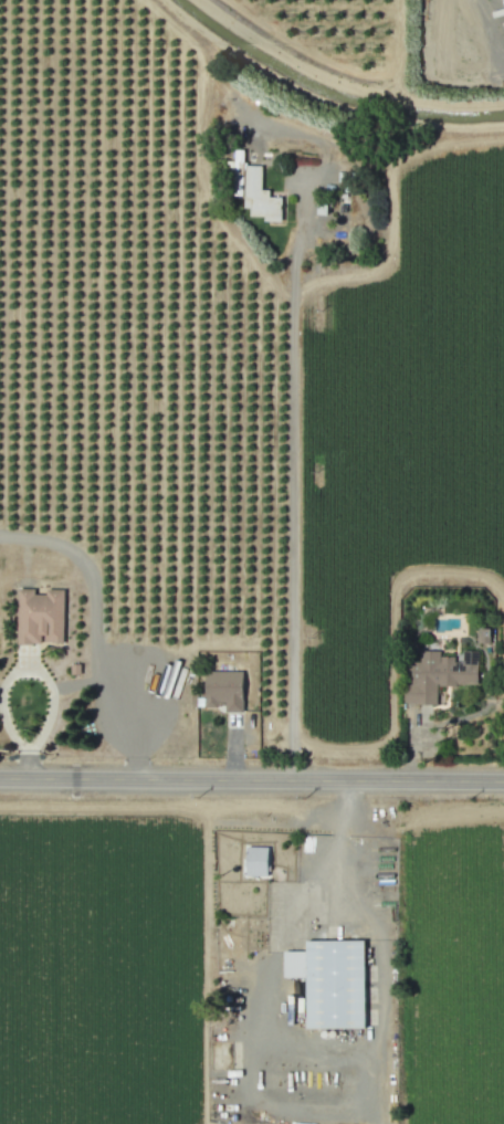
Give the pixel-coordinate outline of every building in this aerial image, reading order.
[(243,150),(234,150),(234,161),(225,161),(225,177),(234,177),(233,196),(243,196),(243,150)] [(244,166),(243,208),(249,208),(249,217),(263,217),(263,221),(281,221),(281,197),(267,197),(267,189),(260,189),(260,166),(244,166)] [(16,644),(62,644),(63,590),(45,589),(45,595),(33,595),(33,589),(17,589),(16,644)] [(489,629),(477,629),(477,643),(488,644),(489,629)] [(476,687),(477,652),(459,651),(459,657),(440,657),(440,651),(419,651),(419,663),(410,662),(410,685),(404,685),(403,704),(436,705),(436,686),(476,687)] [(242,672),(204,671),(204,708),(217,708),(217,703),(224,703),(224,712),(242,713),(242,672)] [(245,847),(245,875),(266,875),(266,847),(245,847)] [(305,941),(305,1029),(364,1028),(364,941),(305,941)]
